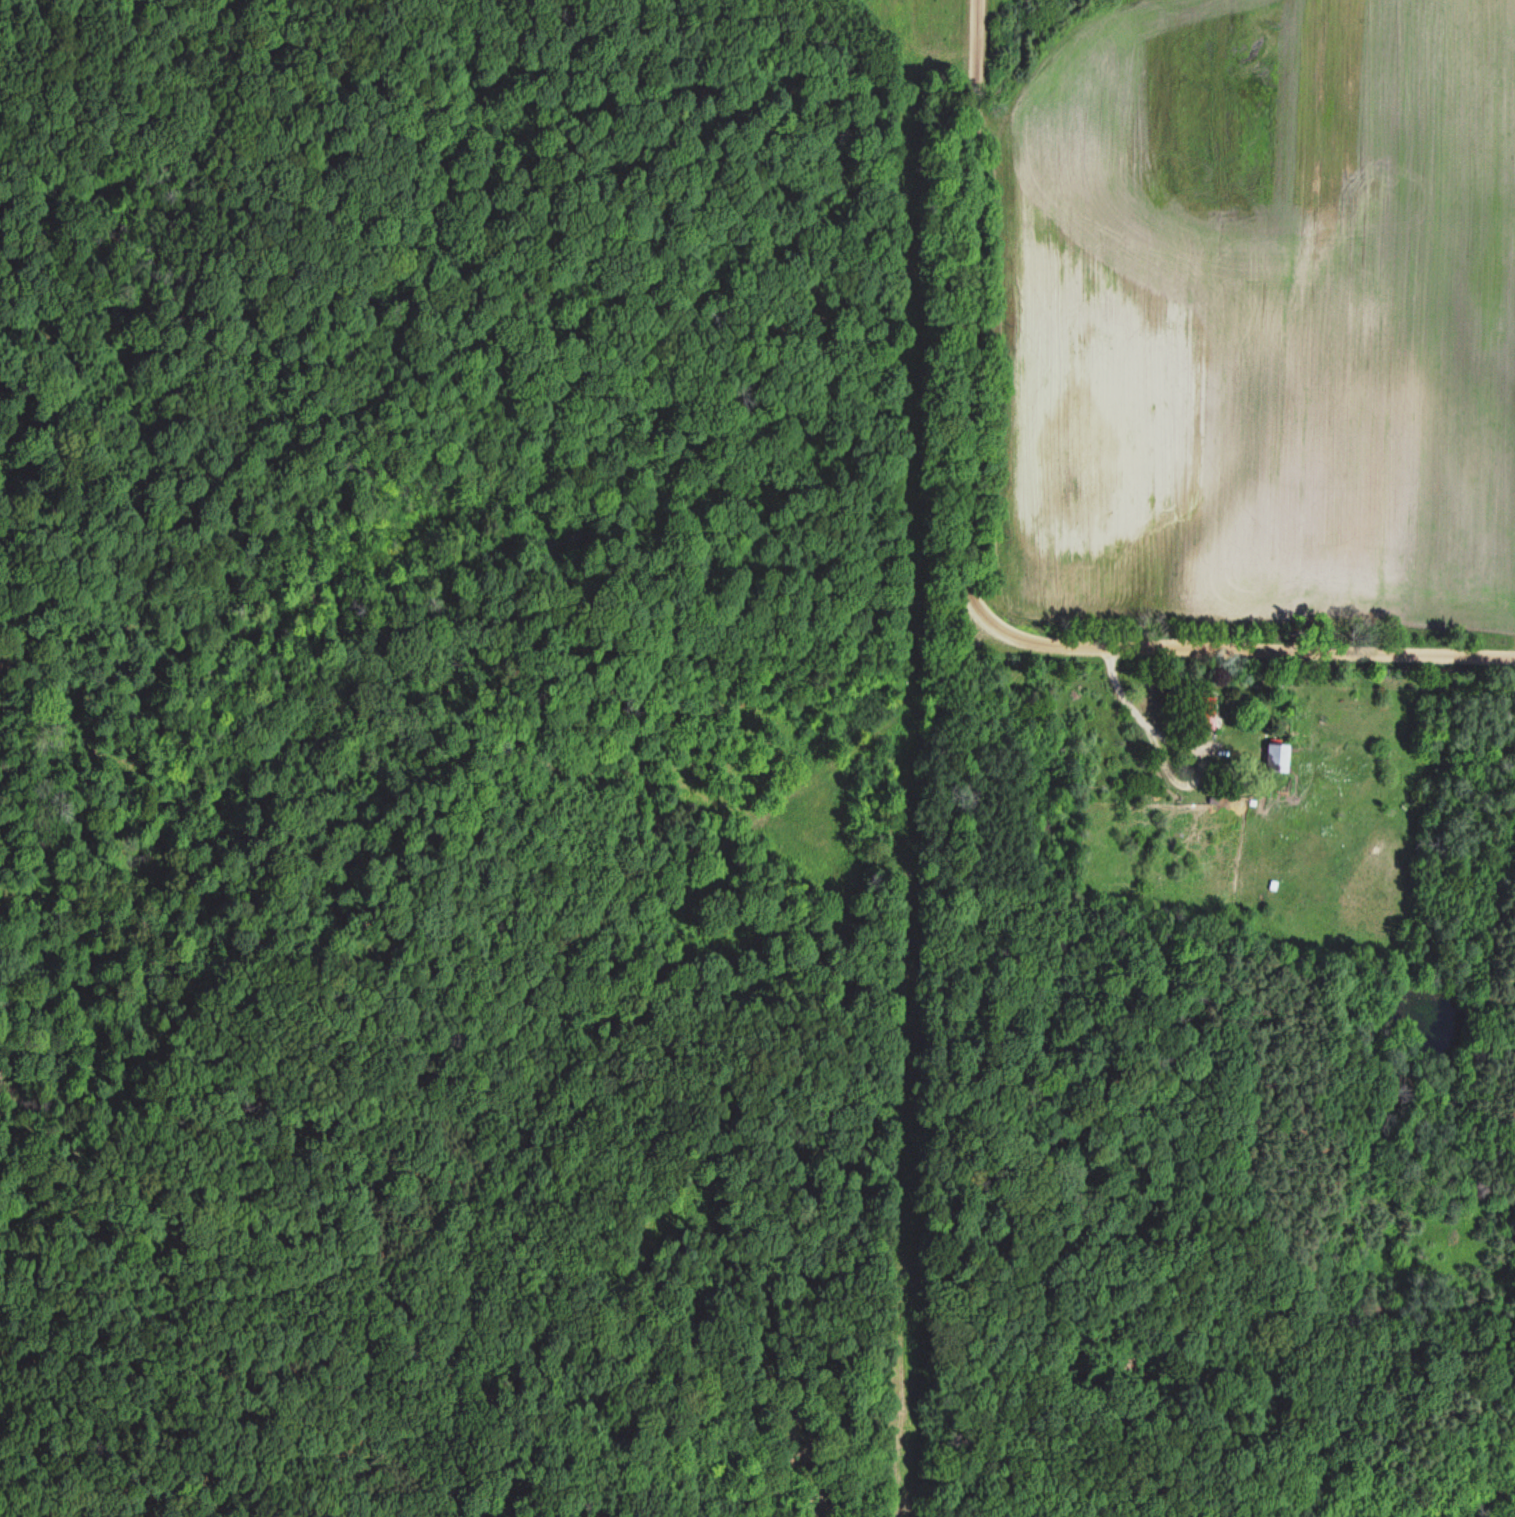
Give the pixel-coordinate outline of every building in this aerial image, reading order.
[(1213,731),(1213,697),(1194,697),(1194,731),(1213,731)] [(1264,745),(1264,774),(1285,774),(1285,745),(1264,745)]
